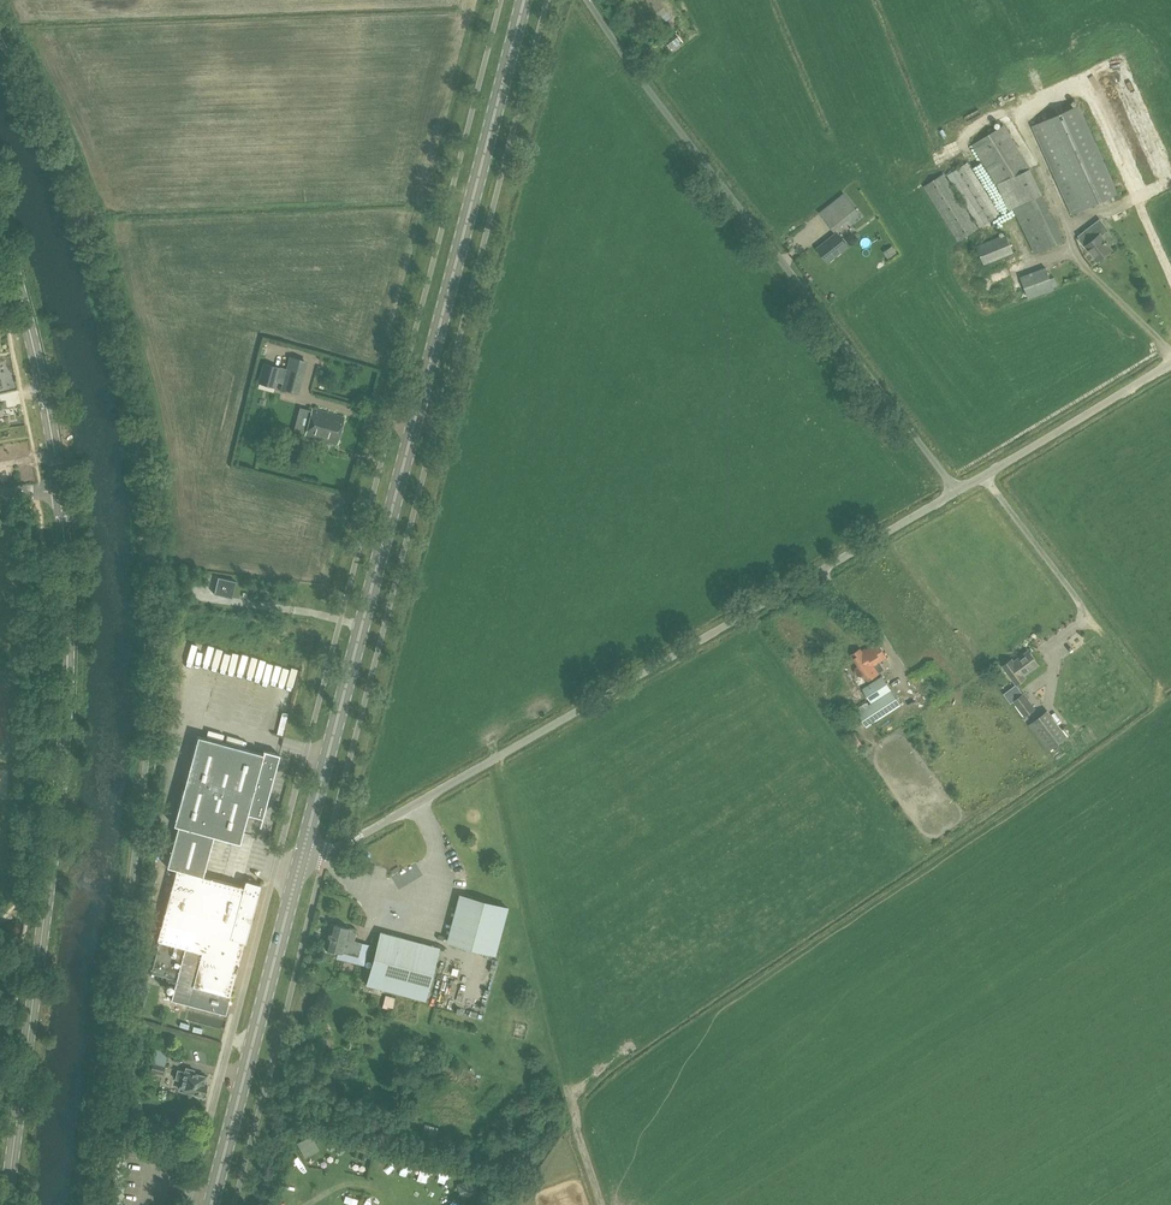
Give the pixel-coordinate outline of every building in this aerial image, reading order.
[(672,49),(683,39),(675,29),(663,39),(672,49)] [(1102,47),(1106,57),(1120,51),(1116,41),(1102,47)] [(1103,63),(1126,113),(1146,104),(1133,74),(1132,75),(1123,54),(1103,63)] [(1078,105),(1032,126),(1073,213),(1118,193),(1078,105)] [(1063,240),(1029,169),(1030,169),(1003,125),(972,144),(997,184),(1001,181),(1035,253),(1063,240)] [(980,227),(1001,215),(967,161),(947,174),(980,227)] [(958,241),(978,228),(944,173),(923,186),(958,241)] [(819,213),(826,221),(834,231),(858,212),(851,203),(843,193),(819,213)] [(1112,250),(1101,236),(1109,229),(1100,218),(1077,235),(1080,238),(1079,239),(1084,246),(1085,245),(1097,260),(1112,250)] [(828,261),(847,245),(837,232),(817,248),(828,261)] [(985,264),(1014,252),(1006,234),(981,243),(977,245),(985,264)] [(892,245),(883,251),(888,258),(897,252),(892,245)] [(1046,267),(1021,276),(1028,299),(1054,289),(1046,267)] [(280,390),(284,390),(294,393),(299,394),(308,361),(290,356),(280,390)] [(264,363),(260,377),(276,382),(280,368),(264,363)] [(9,379),(9,365),(0,366),(0,380),(9,379)] [(337,444),(344,417),(312,409),(305,435),(337,444)] [(218,577),(214,594),(232,598),(236,581),(218,577)] [(861,676),(864,674),(868,680),(885,669),(880,661),(887,656),(877,642),(862,652),(860,649),(852,655),(858,665),(855,667),(854,671),(857,675),(861,676)] [(212,670),(215,650),(208,649),(205,669),(212,670)] [(1023,675),(1037,664),(1028,651),(1014,662),(1012,659),(1002,666),(1016,685),(1025,678),(1023,675)] [(871,703),(869,705),(857,712),(867,727),(901,704),(896,696),(881,676),(862,688),(871,703)] [(1013,701),(1025,717),(1036,709),(1023,692),(1013,701)] [(278,707),(274,731),(281,732),(285,709),(278,707)] [(1068,736),(1047,709),(1028,724),(1049,751),(1068,736)] [(172,999),(226,1014),(262,885),(247,881),(246,888),(203,876),(214,835),(239,842),(248,813),(262,817),(280,754),(264,750),(263,753),(198,736),(174,824),(179,826),(167,867),(178,870),(158,941),(161,942),(152,973),(177,980),(172,999)] [(392,874),(397,883),(414,874),(409,865),(392,874)] [(464,896),(452,943),(495,954),(507,907),(464,896)] [(335,954),(336,951),(357,957),(362,942),(354,940),(356,930),(331,923),(325,948),(328,949),(327,951),(335,954)] [(381,931),(366,984),(424,1000),(437,952),(401,942),(402,937),(381,931)] [(397,995),(395,1012),(413,1015),(416,998),(397,995)] [(393,1004),(384,1002),(382,1008),(392,1010),(393,1004)] [(164,1066),(153,1063),(152,1063),(150,1071),(162,1074),(165,1066),(164,1066)] [(185,1066),(184,1070),(178,1069),(175,1078),(183,1080),(180,1089),(203,1095),(204,1092),(206,1091),(207,1087),(206,1086),(208,1076),(194,1073),(195,1069),(185,1066)] [(125,1085),(135,1086),(137,1076),(126,1074),(125,1085)] [(323,1133),(321,1145),(329,1147),(332,1135),(323,1133)] [(142,1141),(130,1139),(128,1149),(143,1152),(145,1142),(142,1141)] [(354,1152),(356,1141),(348,1139),(345,1150),(354,1152)] [(369,1146),(367,1158),(380,1159),(381,1148),(369,1146)] [(395,1153),(392,1164),(403,1167),(406,1156),(395,1153)] [(473,1182),(461,1182),(462,1194),(474,1193),(473,1182)] [(278,1204),(291,1204),(292,1197),(280,1195),(278,1204)]
